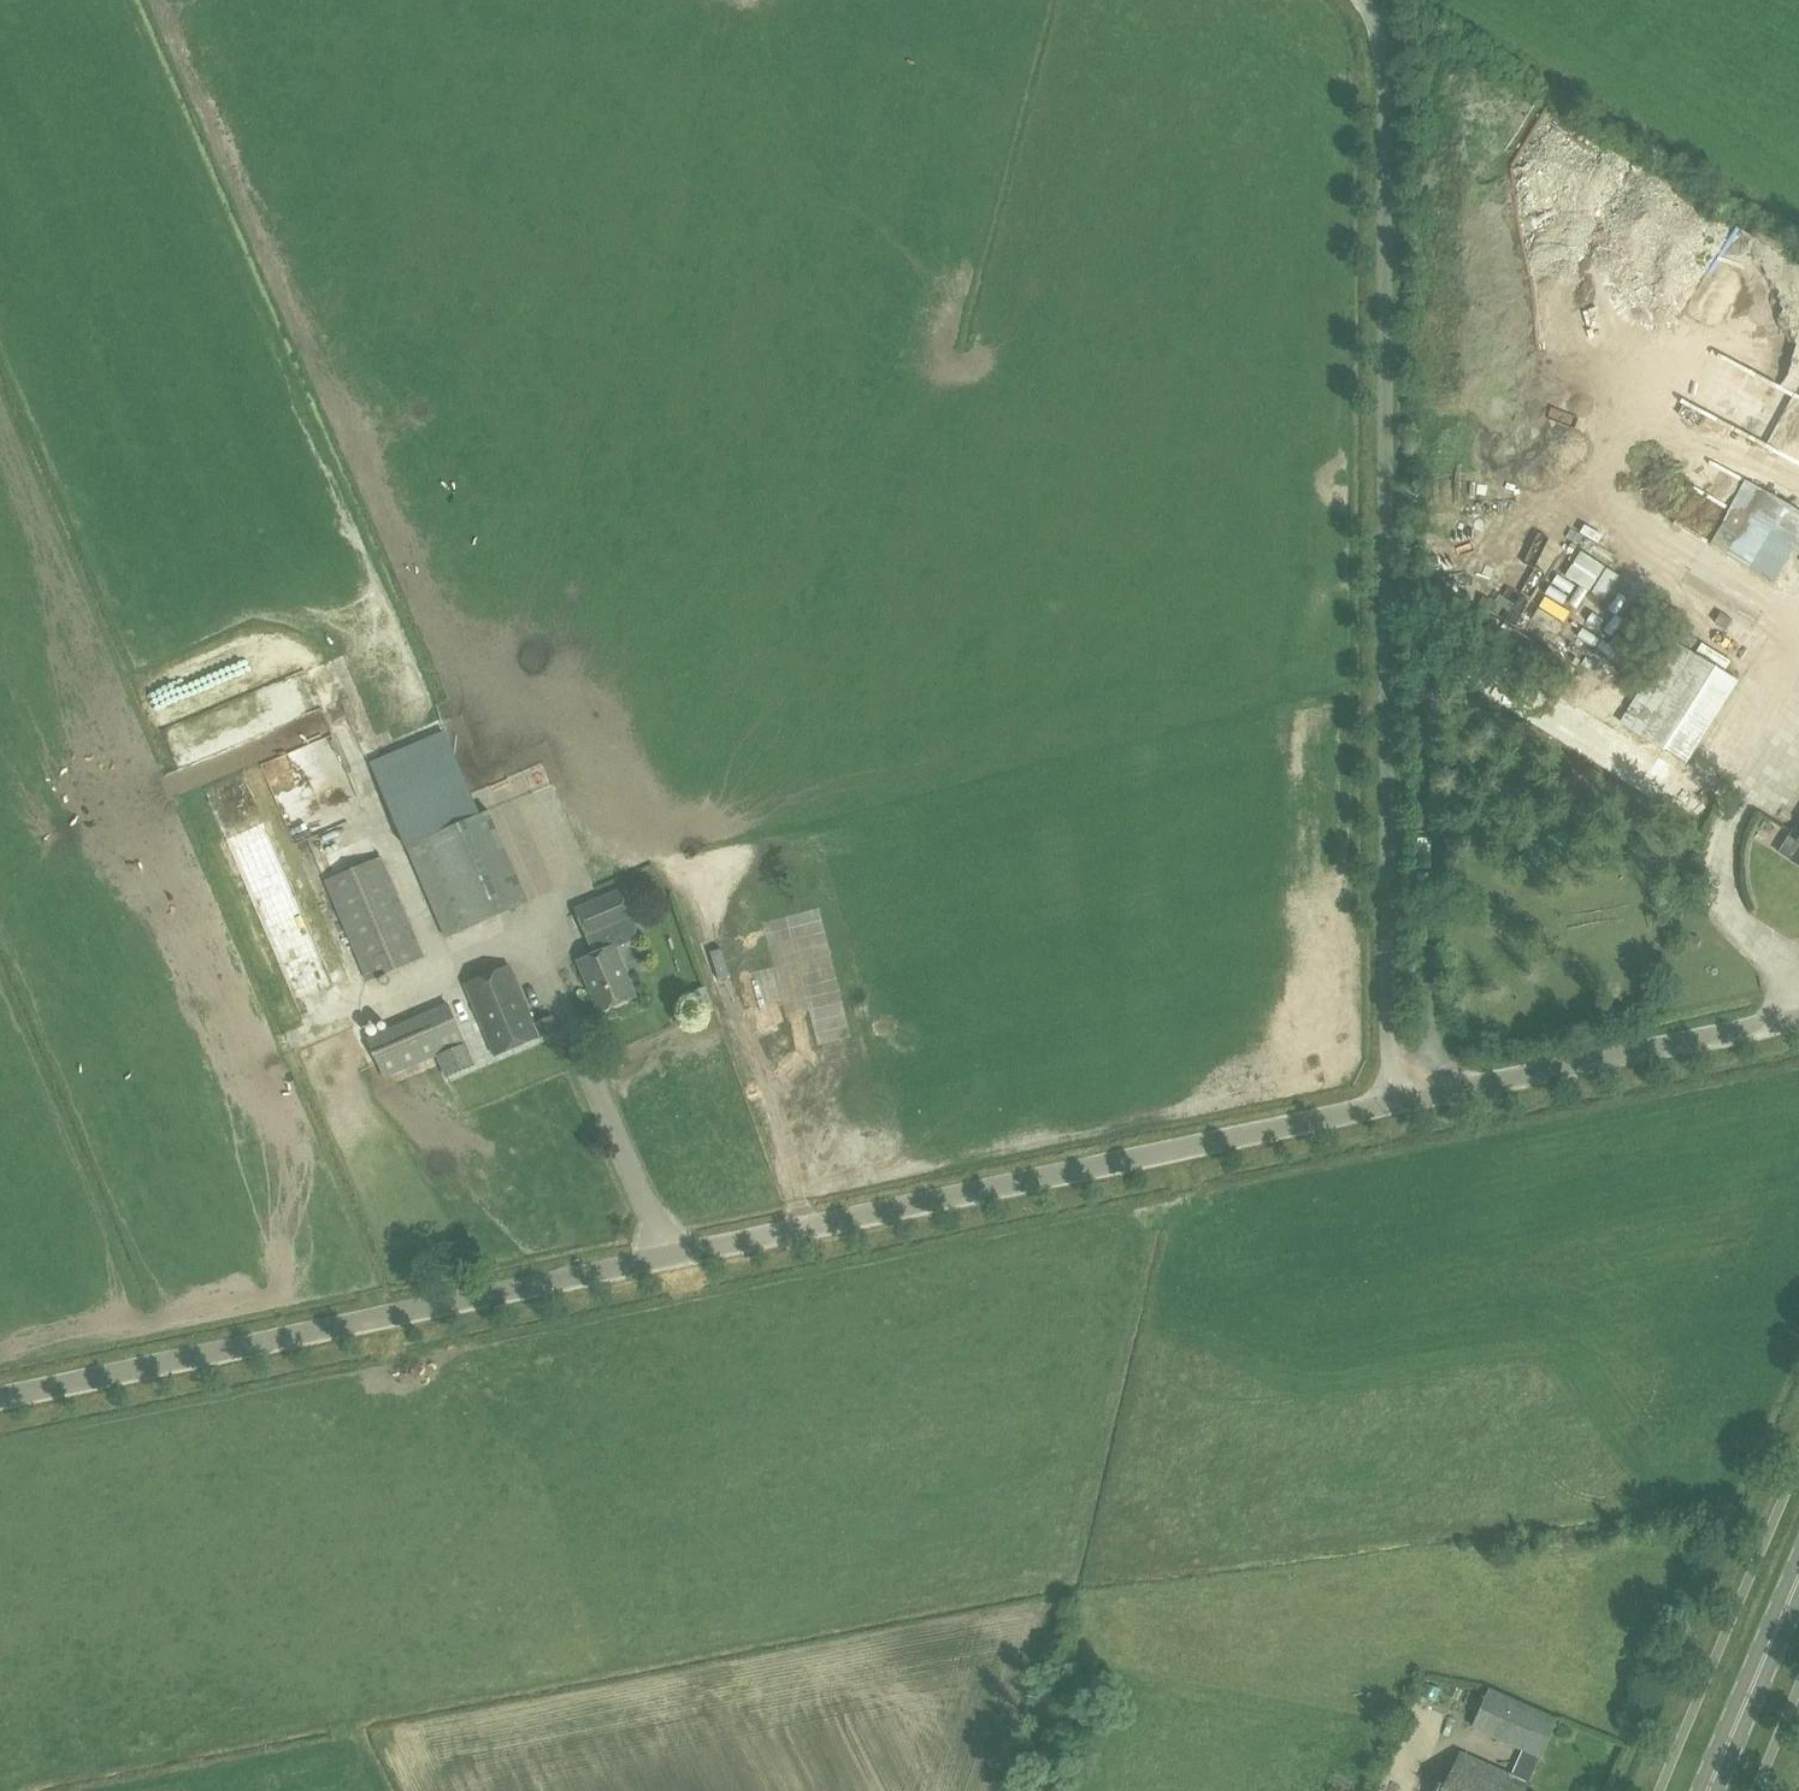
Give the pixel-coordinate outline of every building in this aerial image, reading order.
[(1679,221),(1669,237),(1718,268),(1737,237),(1694,210),(1685,224),(1679,221)] [(1554,306),(1559,273),(1547,271),(1542,304),(1554,306)] [(1716,506),(1706,478),(1685,486),(1695,513),(1716,506)] [(1798,539),(1798,510),(1748,480),(1710,546),(1774,583),(1798,539)] [(1544,502),(1560,509),(1566,495),(1550,488),(1544,502)] [(1510,533),(1538,548),(1552,521),(1524,507),(1510,533)] [(1465,587),(1481,605),(1505,584),(1490,566),(1465,587)] [(1694,619),(1702,594),(1691,591),(1683,616),(1694,619)] [(1720,624),(1712,637),(1737,653),(1745,640),(1720,624)] [(1689,763),(1740,681),(1672,639),(1621,721),(1689,763)] [(371,761),(406,844),(446,937),(529,900),(489,808),(480,812),(445,730),(371,761)] [(282,801),(320,787),(308,755),(270,769),(282,801)] [(489,796),(525,782),(519,767),(483,782),(489,796)] [(1779,851),(1798,863),(1798,818),(1779,851)] [(367,978),(424,955),(382,855),(325,879),(367,978)] [(601,1012),(636,998),(615,947),(580,961),(601,1012)] [(495,1054),(559,1029),(554,1015),(534,1023),(511,966),(465,984),(485,1034),(470,1040),(473,1048),(480,1045),(485,1058),(495,1054)] [(448,1004),(368,1036),(384,1075),(464,1043),(448,1004)] [(1524,1749),(1541,1757),(1557,1719),(1488,1689),(1472,1727),(1524,1749)] [(1529,1783),(1512,1775),(1461,1753),(1444,1790),(1526,1790),(1529,1783)]
